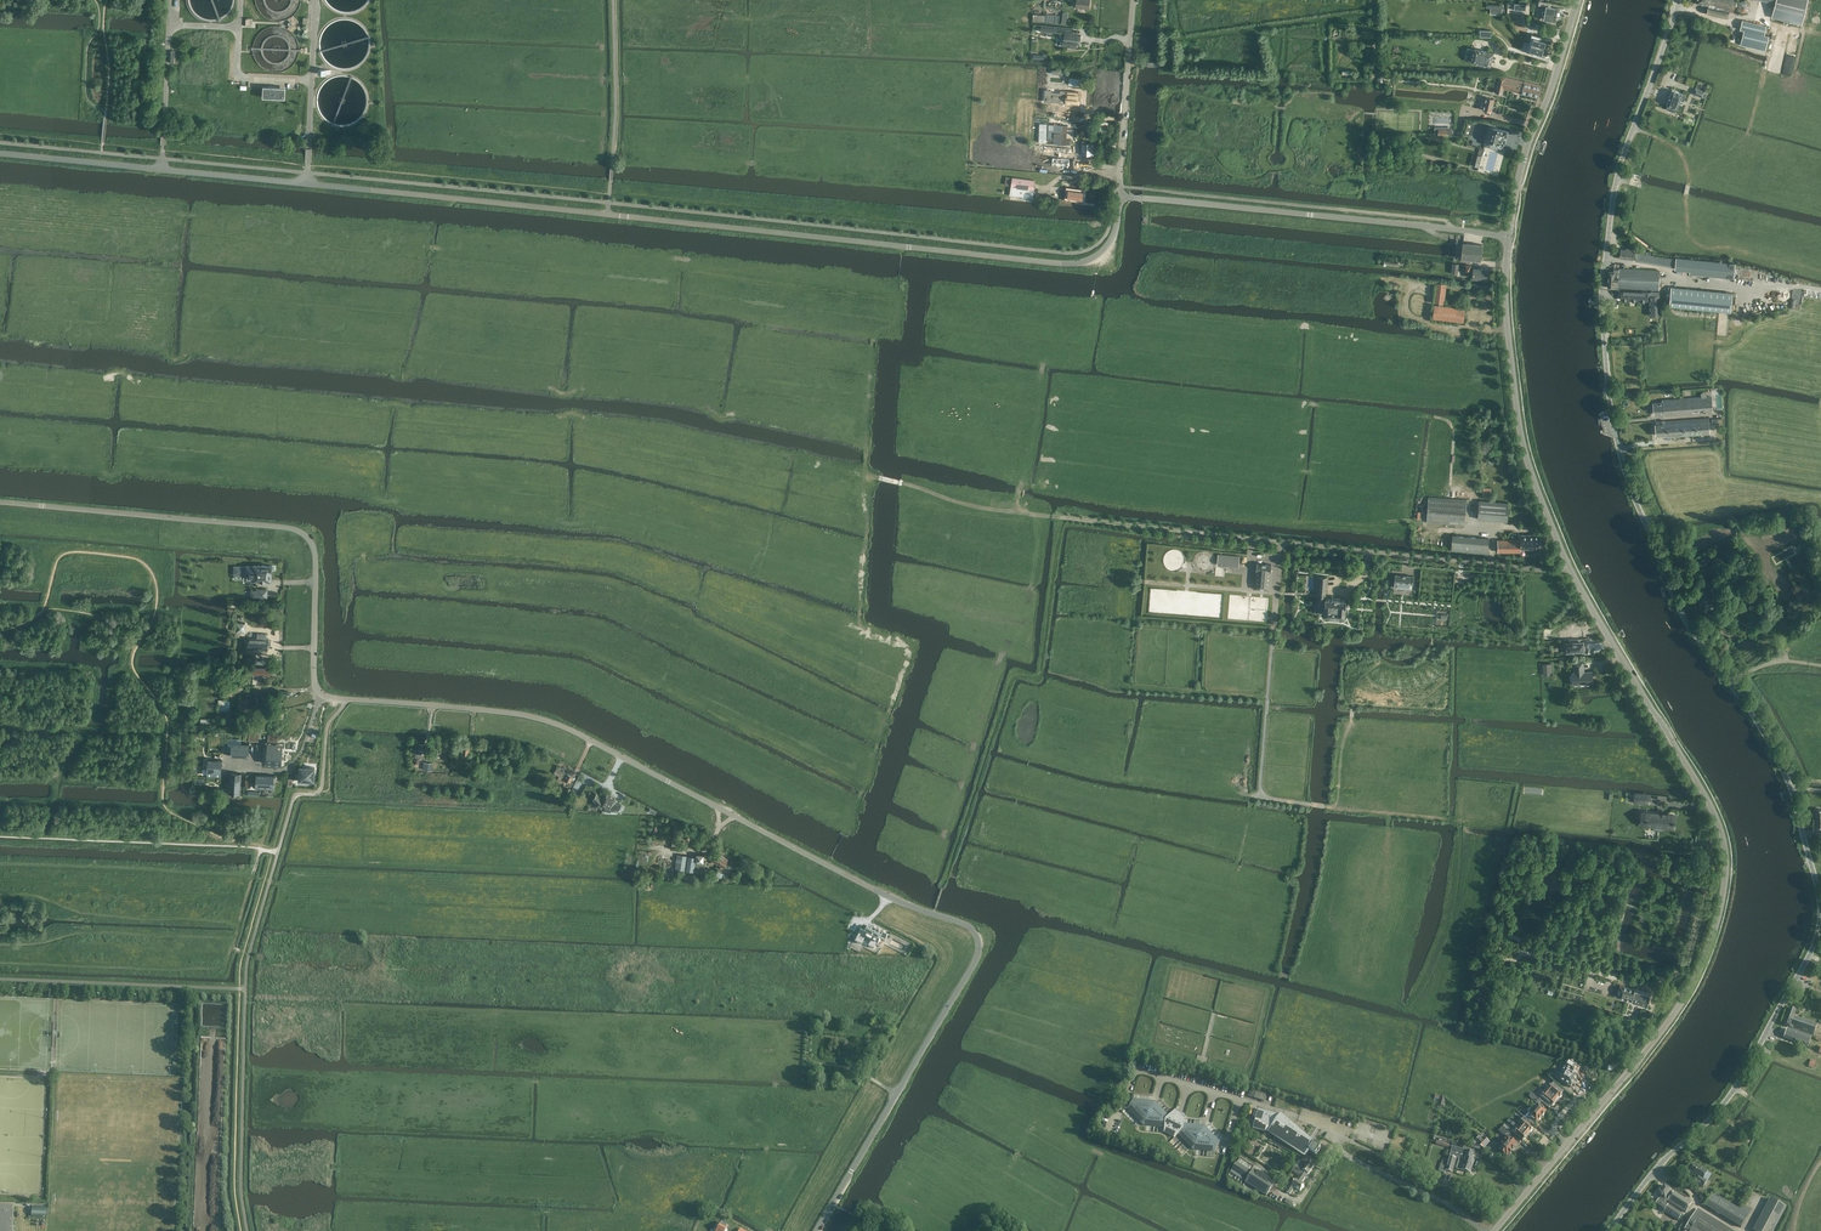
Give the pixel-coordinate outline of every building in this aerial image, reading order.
[(1076,7),(1089,9),(1090,0),(1077,0),(1076,7)] [(1697,3),(1709,5),(1724,8),(1733,10),(1736,0),(1697,0),(1697,3)] [(1746,0),(1742,0),(1739,1),(1737,8),(1742,13),(1748,11),(1751,4),(1746,0)] [(1776,2),(1772,16),(1801,24),(1807,0),(1768,0),(1776,2)] [(1491,13),(1502,14),(1502,13),(1505,14),(1505,10),(1502,10),(1502,9),(1498,9),(1498,5),(1494,5),(1494,9),(1491,9),(1491,13)] [(1708,7),(1707,14),(1728,18),(1729,11),(1723,10),(1724,8),(1709,5),(1708,7)] [(1557,12),(1558,12),(1559,8),(1557,8),(1547,7),(1544,19),(1555,21),(1556,17),(1557,17),(1557,16),(1556,16),(1557,12)] [(1742,20),(1740,30),(1744,31),(1741,45),(1765,51),(1769,36),(1764,35),(1766,26),(1742,20)] [(1034,24),(1042,25),(1042,32),(1046,32),(1053,33),(1057,34),(1058,33),(1057,33),(1057,31),(1058,31),(1058,29),(1064,30),(1063,46),(1062,46),(1068,47),(1068,45),(1070,45),(1069,48),(1077,49),(1076,48),(1077,45),(1080,46),(1080,45),(1079,45),(1079,44),(1080,44),(1080,40),(1080,36),(1081,36),(1081,35),(1078,35),(1077,35),(1074,35),(1074,36),(1071,35),(1072,27),(1034,24)] [(1530,40),(1529,42),(1537,44),(1537,45),(1544,48),(1546,41),(1542,39),(1543,37),(1532,34),(1530,40)] [(1529,43),(1526,52),(1537,56),(1538,53),(1542,55),(1544,48),(1537,45),(1537,44),(1529,42),(1529,43)] [(1467,48),(1465,59),(1472,60),(1471,62),(1478,63),(1490,66),(1493,53),(1486,51),(1483,51),(1481,50),(1475,48),(1474,50),(1467,48)] [(1504,89),(1538,98),(1541,86),(1524,81),(1524,82),(1499,75),(1495,92),(1502,94),(1504,89)] [(280,87),(269,87),(268,98),(279,98),(280,87)] [(1695,88),(1693,94),(1702,97),(1706,98),(1707,95),(1704,93),(1704,92),(1695,88)] [(1667,105),(1666,109),(1675,112),(1676,108),(1677,109),(1679,103),(1682,105),(1685,96),(1682,95),(1682,94),(1672,90),(1666,105),(1667,105)] [(1066,103),(1079,104),(1080,95),(1067,94),(1066,103)] [(1491,112),(1495,99),(1486,97),(1483,110),(1491,112)] [(1470,136),(1474,122),(1466,120),(1463,134),(1470,136)] [(1492,127),(1487,145),(1502,149),(1503,143),(1504,143),(1508,131),(1492,127)] [(1081,143),(1081,155),(1093,155),(1094,144),(1081,143)] [(1045,144),(1045,150),(1059,151),(1059,155),(1054,155),(1053,163),(1058,163),(1058,165),(1064,166),(1064,163),(1069,164),(1070,156),(1061,156),(1061,151),(1072,152),(1073,146),(1045,144)] [(1640,178),(1633,177),(1631,185),(1638,187),(1640,181),(1640,178)] [(1013,178),(1012,181),(1010,195),(1033,198),(1034,192),(1033,192),(1033,189),(1034,189),(1035,180),(1013,178)] [(1064,188),(1062,202),(1071,203),(1071,200),(1081,201),(1082,190),(1064,188)] [(1463,242),(1463,243),(1463,244),(1462,258),(1461,258),(1461,259),(1462,259),(1479,261),(1480,261),(1480,260),(1482,246),(1482,245),(1481,244),(1481,245),(1464,243),(1463,242)] [(1621,249),(1620,258),(1633,260),(1633,259),(1635,260),(1637,254),(1634,253),(1635,250),(1630,249),(1630,251),(1621,250),(1621,249)] [(1635,260),(1675,266),(1676,260),(1637,253),(1637,254),(1635,260)] [(1675,268),(1675,269),(1689,271),(1689,274),(1734,278),(1735,263),(1676,258),(1676,260),(1675,266),(1675,268)] [(1473,272),(1473,278),(1487,280),(1488,270),(1474,268),(1473,272)] [(1659,290),(1660,271),(1615,269),(1615,272),(1609,271),(1608,287),(1618,288),(1627,288),(1659,290)] [(1435,306),(1433,318),(1434,318),(1463,321),(1463,322),(1463,320),(1464,311),(1465,310),(1442,307),(1443,303),(1443,304),(1446,285),(1437,283),(1435,302),(1440,303),(1439,306),(1435,306)] [(1671,287),(1669,307),(1699,310),(1701,290),(1671,287)] [(1732,293),(1701,290),(1699,310),(1731,313),(1732,293)] [(1621,291),(1620,299),(1648,301),(1648,298),(1650,298),(1650,292),(1639,292),(1632,291),(1621,291)] [(1791,307),(1800,309),(1803,293),(1794,291),(1791,307)] [(1651,300),(1649,300),(1649,316),(1657,316),(1657,313),(1657,297),(1659,297),(1658,292),(1650,292),(1651,300)] [(1712,397),(1692,398),(1693,413),(1713,412),(1712,397)] [(1682,414),(1693,413),(1692,398),(1682,399),(1681,399),(1682,414)] [(1664,416),(1682,414),(1681,399),(1680,399),(1663,400),(1663,403),(1653,403),(1654,414),(1661,414),(1661,417),(1664,417),(1664,416)] [(1710,434),(1709,419),(1664,422),(1664,421),(1662,421),(1662,424),(1655,425),(1656,435),(1664,435),(1664,437),(1710,434)] [(1483,487),(1483,496),(1491,496),(1492,488),(1483,487)] [(1465,525),(1467,500),(1429,497),(1427,522),(1465,525)] [(1507,521),(1508,503),(1479,501),(1478,519),(1507,521)] [(1489,539),(1453,535),(1451,550),(1488,553),(1489,539)] [(1498,552),(1502,552),(1520,552),(1521,552),(1521,548),(1530,548),(1530,550),(1540,550),(1540,535),(1533,535),(1533,536),(1529,536),(1529,535),(1520,535),(1520,540),(1498,540),(1498,552)] [(1718,548),(1714,551),(1719,558),(1722,556),(1718,548)] [(1240,556),(1239,556),(1239,557),(1227,556),(1227,555),(1226,556),(1218,556),(1219,555),(1218,554),(1217,564),(1226,565),(1226,564),(1226,563),(1230,564),(1230,565),(1239,566),(1240,556)] [(1706,555),(1698,559),(1702,566),(1710,561),(1706,555)] [(1256,571),(1255,589),(1269,590),(1271,572),(1271,565),(1257,563),(1256,571)] [(234,573),(234,574),(235,574),(243,574),(247,574),(247,579),(254,579),(254,580),(260,580),(266,580),(271,580),(271,571),(272,571),(272,566),(254,565),(254,566),(247,566),(247,567),(234,567),(234,568),(234,573)] [(1395,575),(1395,582),(1395,588),(1412,589),(1412,583),(1413,584),(1413,576),(1395,575)] [(1317,576),(1316,591),(1319,591),(1318,599),(1319,599),(1319,605),(1325,606),(1324,615),(1325,615),(1330,616),(1339,617),(1339,616),(1344,617),(1345,617),(1346,600),(1340,600),(1340,599),(1332,599),(1326,599),(1325,599),(1327,577),(1320,576),(1317,576)] [(1717,597),(1711,586),(1703,591),(1704,593),(1697,597),(1702,606),(1704,604),(1704,606),(1706,608),(1707,608),(1711,606),(1711,605),(1709,602),(1717,597)] [(236,623),(236,632),(245,632),(245,623),(236,623)] [(1569,632),(1566,632),(1567,640),(1583,639),(1583,631),(1580,631),(1580,628),(1569,628),(1569,632)] [(268,640),(267,640),(267,634),(257,633),(257,639),(248,639),(248,647),(251,647),(251,649),(251,650),(267,650),(267,651),(268,640)] [(1583,642),(1566,643),(1567,653),(1579,653),(1579,650),(1585,650),(1585,646),(1583,646),(1583,642)] [(1585,683),(1586,683),(1588,683),(1592,682),(1592,677),(1592,673),(1591,671),(1584,672),(1584,668),(1583,668),(1582,662),(1583,662),(1583,661),(1574,661),(1575,672),(1572,672),(1573,683),(1580,683),(1580,682),(1585,682),(1585,683)] [(1542,678),(1544,678),(1544,675),(1551,675),(1550,664),(1541,664),(1542,678)] [(209,673),(224,673),(224,677),(225,683),(231,683),(230,677),(232,677),(232,669),(209,668),(209,673)] [(261,678),(261,675),(270,675),(270,668),(251,668),(250,675),(257,675),(257,678),(261,678)] [(251,713),(251,699),(238,698),(238,713),(251,713)] [(219,718),(224,718),(224,725),(230,725),(230,700),(219,700),(219,718)] [(292,741),(300,742),(302,730),(294,728),(292,741)] [(228,738),(227,747),(231,747),(230,756),(249,757),(249,744),(241,743),(241,739),(228,738)] [(268,749),(267,764),(281,765),(283,765),(283,764),(284,760),(286,761),(286,760),(286,755),(286,754),(284,754),(284,750),(285,744),(276,743),(275,748),(275,749),(268,749)] [(420,758),(421,753),(425,753),(426,744),(419,743),(416,743),(415,752),(415,757),(420,758)] [(208,759),(207,775),(221,776),(222,760),(208,759)] [(299,767),(299,780),(314,781),(315,767),(299,767)] [(558,779),(570,786),(571,787),(573,783),(570,781),(573,777),(562,771),(558,779)] [(230,773),(228,793),(229,793),(239,793),(239,794),(240,794),(241,773),(241,775),(230,774),(230,773)] [(254,775),(254,785),(255,785),(255,788),(273,789),(272,789),(273,776),(274,776),(274,775),(256,774),(256,775),(254,775)] [(604,809),(611,795),(607,793),(607,794),(605,793),(602,799),(600,797),(597,794),(594,800),(602,808),(604,809)] [(1635,794),(1634,804),(1650,805),(1650,795),(1635,794)] [(615,797),(611,795),(604,809),(605,810),(617,810),(618,810),(621,804),(616,804),(614,803),(616,799),(614,798),(615,797)] [(1646,817),(1646,820),(1647,820),(1646,824),(1654,824),(1654,822),(1665,823),(1664,831),(1665,831),(1665,827),(1665,825),(1673,826),(1673,822),(1674,822),(1674,820),(1673,820),(1674,816),(1666,815),(1666,814),(1666,812),(1666,815),(1662,815),(1662,812),(1662,814),(1662,815),(1647,814),(1647,818),(1646,817)] [(674,829),(671,848),(687,851),(688,846),(682,845),(682,841),(680,841),(682,830),(674,829)] [(1529,846),(1520,845),(1519,852),(1529,853),(1529,846)] [(696,861),(704,861),(704,853),(696,853),(696,861)] [(716,853),(715,855),(712,861),(711,863),(713,864),(714,862),(718,864),(722,856),(716,853)] [(688,856),(677,854),(675,869),(686,871),(688,856)] [(688,856),(686,871),(694,872),(695,862),(696,857),(688,856)] [(728,859),(722,856),(718,864),(721,866),(720,868),(722,869),(723,867),(724,867),(728,859)] [(890,938),(891,938),(868,926),(868,927),(865,933),(861,930),(860,931),(858,936),(855,942),(862,945),(865,939),(871,942),(868,947),(874,949),(876,945),(877,946),(881,939),(885,941),(888,937),(890,938)] [(1620,985),(1617,997),(1647,1005),(1650,994),(1620,985)] [(1794,1016),(1796,1011),(1790,1009),(1784,1025),(1814,1035),(1818,1024),(1794,1016)] [(1788,1029),(1785,1038),(1808,1046),(1811,1037),(1788,1029)] [(1814,1068),(1817,1061),(1811,1059),(1808,1066),(1814,1068)] [(1561,1068),(1557,1074),(1555,1078),(1559,1080),(1559,1081),(1571,1087),(1572,1085),(1575,1086),(1578,1081),(1575,1080),(1577,1077),(1571,1074),(1573,1072),(1577,1065),(1568,1060),(1565,1067),(1564,1070),(1561,1068)] [(1552,1087),(1547,1093),(1557,1101),(1558,1100),(1559,1099),(1559,1098),(1561,1098),(1562,1097),(1562,1096),(1562,1095),(1552,1087)] [(1250,1098),(1266,1101),(1267,1092),(1251,1090),(1250,1098)] [(1547,1093),(1542,1099),(1552,1107),(1552,1106),(1554,1106),(1555,1105),(1555,1104),(1555,1103),(1557,1101),(1547,1093)] [(1530,1096),(1526,1100),(1532,1105),(1535,1101),(1537,1103),(1532,1109),(1542,1117),(1544,1116),(1544,1114),(1545,1113),(1544,1113),(1546,1111),(1544,1109),(1541,1106),(1541,1107),(1538,1105),(1541,1102),(1538,1099),(1531,1094),(1530,1096)] [(1151,1103),(1132,1101),(1132,1104),(1131,1106),(1129,1108),(1144,1123),(1165,1126),(1164,1132),(1174,1137),(1179,1133),(1193,1148),(1215,1150),(1215,1147),(1216,1145),(1218,1143),(1205,1129),(1203,1131),(1201,1131),(1201,1127),(1183,1125),(1183,1118),(1181,1117),(1182,1114),(1178,1111),(1176,1115),(1173,1113),(1168,1118),(1155,1105),(1153,1107),(1151,1106),(1151,1103)] [(1320,1147),(1314,1143),(1311,1142),(1313,1139),(1310,1138),(1309,1140),(1305,1138),(1306,1137),(1281,1114),(1281,1115),(1259,1109),(1258,1113),(1254,1128),(1269,1132),(1274,1135),(1273,1136),(1306,1156),(1310,1150),(1316,1154),(1317,1152),(1318,1153),(1320,1149),(1319,1149),(1320,1147)] [(1519,1112),(1519,1113),(1524,1117),(1532,1124),(1535,1122),(1536,1122),(1537,1120),(1538,1121),(1539,1120),(1541,1120),(1541,1118),(1542,1117),(1532,1109),(1531,1109),(1530,1109),(1529,1109),(1528,1109),(1528,1110),(1528,1111),(1528,1112),(1529,1113),(1526,1116),(1522,1112),(1521,1112),(1520,1112),(1519,1112)] [(1524,1117),(1517,1126),(1528,1135),(1530,1133),(1530,1132),(1531,1132),(1533,1131),(1532,1130),(1533,1129),(1530,1127),(1532,1124),(1524,1117)] [(1509,1119),(1507,1122),(1511,1125),(1516,1129),(1513,1133),(1523,1141),(1523,1140),(1524,1140),(1526,1139),(1526,1138),(1526,1137),(1528,1135),(1517,1126),(1509,1119)] [(1506,1137),(1502,1142),(1512,1151),(1512,1150),(1513,1150),(1514,1149),(1514,1148),(1515,1147),(1517,1145),(1515,1143),(1511,1140),(1507,1137),(1509,1134),(1507,1132),(1502,1128),(1499,1131),(1506,1137)] [(1480,1135),(1472,1145),(1484,1148),(1489,1143),(1480,1135)] [(1437,1141),(1436,1144),(1448,1148),(1449,1144),(1446,1144),(1447,1141),(1440,1138),(1439,1141),(1437,1141)] [(1511,1151),(1512,1151),(1502,1142),(1497,1148),(1498,1150),(1501,1152),(1505,1155),(1507,1157),(1508,1155),(1509,1154),(1510,1154),(1511,1152),(1511,1151)] [(1472,1160),(1474,1153),(1453,1147),(1450,1156),(1456,1158),(1459,1159),(1458,1162),(1473,1167),(1474,1160),(1472,1160)] [(1452,1172),(1456,1158),(1450,1156),(1447,1165),(1446,1170),(1452,1172)] [(1300,1191),(1304,1185),(1301,1183),(1305,1177),(1306,1175),(1307,1175),(1307,1174),(1308,1174),(1314,1166),(1308,1162),(1304,1168),(1296,1163),(1292,1171),(1299,1176),(1296,1180),(1295,1180),(1293,1184),(1292,1183),(1286,1192),(1290,1194),(1294,1187),(1300,1191)] [(1473,1167),(1458,1162),(1456,1169),(1460,1170),(1460,1169),(1471,1173),(1473,1167)] [(1246,1182),(1259,1191),(1266,1195),(1274,1183),(1254,1170),(1252,1173),(1236,1163),(1232,1169),(1248,1179),(1246,1182)] [(1446,1170),(1447,1165),(1441,1163),(1439,1171),(1444,1174),(1446,1170)] [(1710,1174),(1706,1173),(1706,1172),(1693,1165),(1688,1174),(1698,1179),(1695,1183),(1703,1187),(1710,1174)] [(1659,1199),(1655,1206),(1678,1221),(1682,1214),(1665,1203),(1667,1199),(1668,1200),(1667,1201),(1685,1212),(1692,1203),(1674,1192),(1673,1193),(1670,1191),(1671,1190),(1664,1185),(1658,1195),(1662,1198),(1660,1200),(1659,1199)] [(1751,1210),(1741,1205),(1739,1208),(1737,1207),(1733,1205),(1712,1193),(1704,1206),(1741,1227),(1751,1210)] [(1294,1202),(1287,1198),(1285,1202),(1291,1206),(1294,1202)] [(1786,1208),(1770,1199),(1753,1230),(1773,1230),(1786,1208)] [(12,1207),(0,1206),(0,1230),(11,1230),(12,1207)] [(46,1207),(31,1206),(31,1214),(31,1216),(46,1217),(46,1207)] [(1690,1230),(1732,1230),(1702,1212),(1699,1211),(1691,1223),(1693,1226),(1690,1230)] [(1694,1218),(1688,1215),(1678,1230),(1686,1230),(1694,1218)] [(728,1226),(727,1226),(721,1223),(722,1223),(721,1222),(716,1230),(725,1230),(728,1226)]
